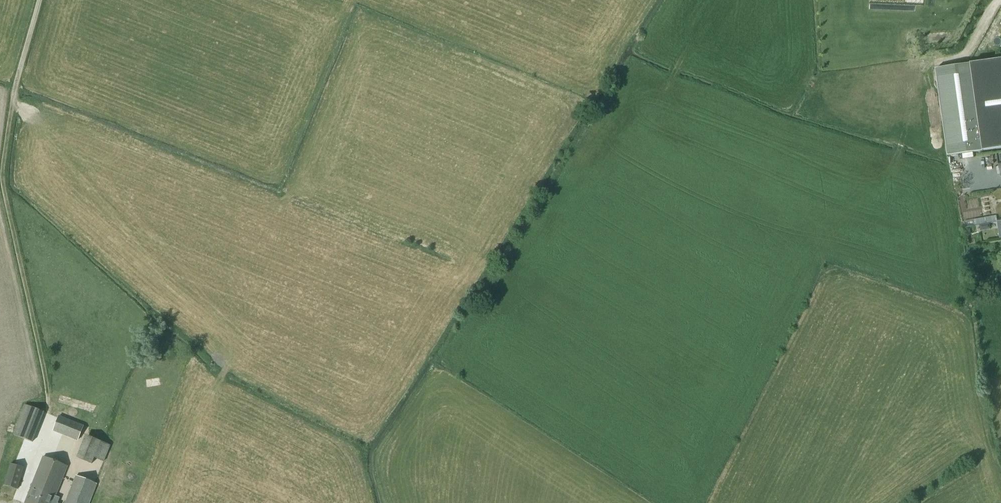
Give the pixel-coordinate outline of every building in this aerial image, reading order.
[(1000,149),(1000,60),(935,69),(948,157),(983,152),(1000,149)] [(996,216),(974,220),(975,226),(997,222),(996,216)] [(23,404),(12,434),(32,442),(43,412),(23,404)] [(78,441),(83,425),(59,416),(53,431),(78,441)] [(104,462),(110,446),(101,442),(94,458),(104,462)] [(81,453),(78,459),(92,464),(94,458),(81,453)] [(67,467),(43,458),(25,502),(53,502),(67,467)] [(17,490),(23,467),(11,464),(5,486),(17,490)] [(97,484),(76,477),(66,502),(89,502),(97,484)]
